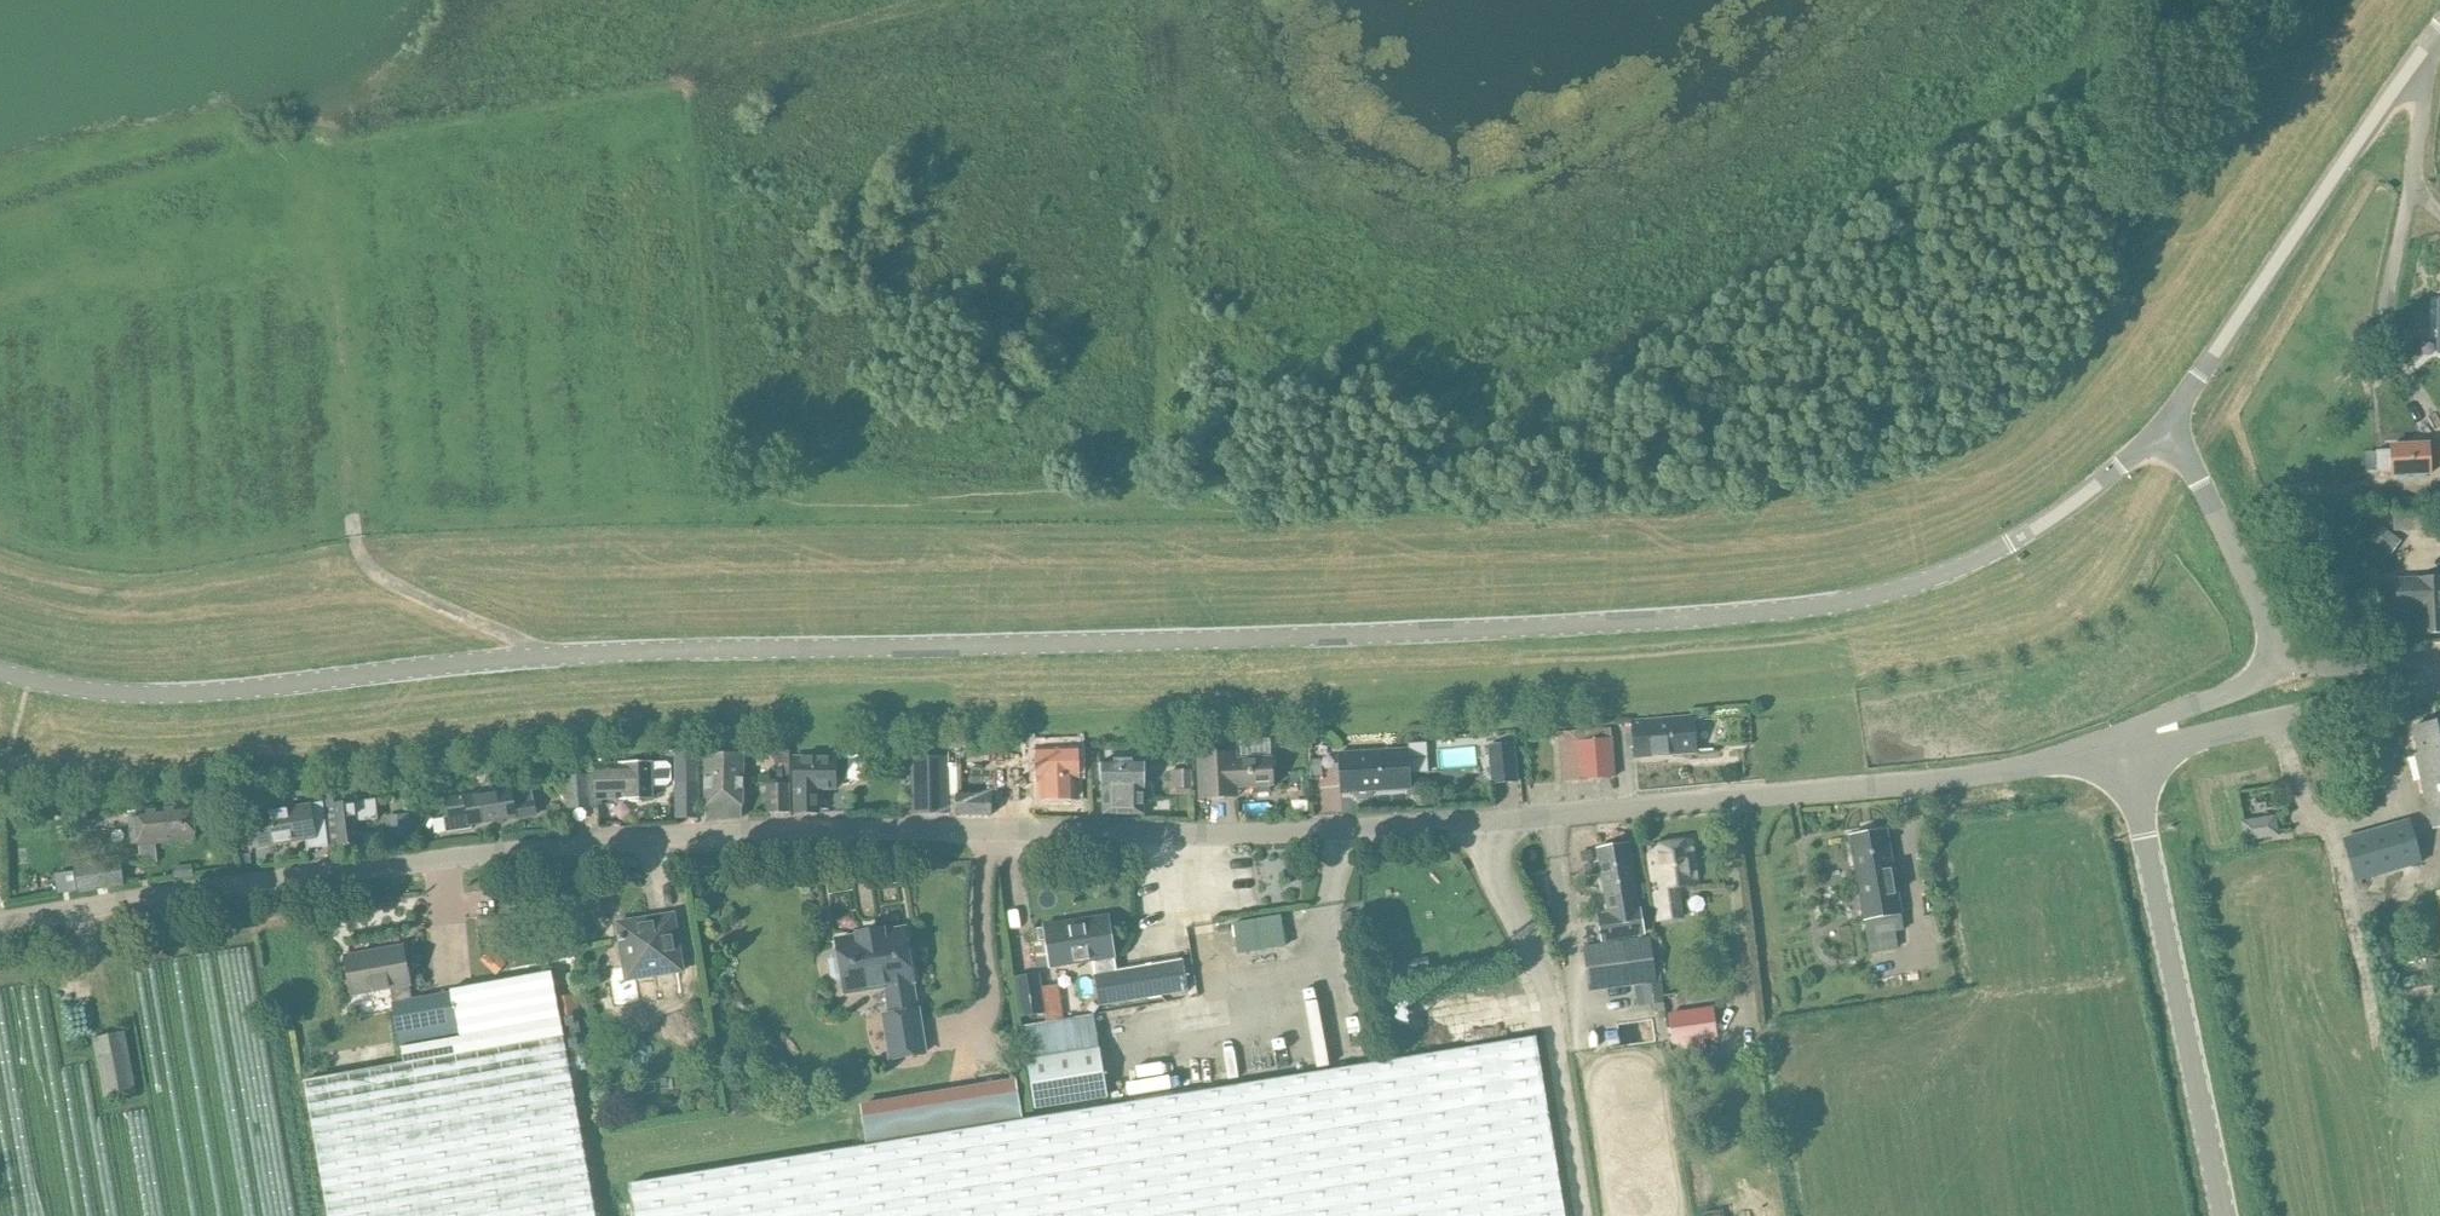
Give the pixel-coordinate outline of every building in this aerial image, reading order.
[(2376,451),(2377,472),(2392,472),(2392,477),(2430,475),(2430,464),(2439,464),(2439,444),(2391,446),(2391,450),(2376,451)] [(2393,500),(2393,531),(2429,532),(2429,500),(2393,500)] [(2396,579),(2397,612),(2419,611),(2420,634),(2439,633),(2439,577),(2396,579)] [(1632,723),(1635,757),(1697,752),(1694,717),(1632,723)] [(2413,727),(2420,754),(2416,755),(2433,827),(2439,826),(2439,721),(2413,727)] [(1563,778),(1564,782),(1579,781),(1616,777),(1611,729),(1563,733),(1563,741),(1560,742),(1560,751),(1563,778)] [(955,815),(992,816),(993,795),(961,794),(962,743),(948,742),(948,755),(948,762),(948,787),(950,787),(949,815),(955,815)] [(1488,745),(1491,785),(1518,783),(1514,743),(1488,745)] [(1077,747),(1037,748),(1038,781),(1041,781),(1042,800),(1075,800),(1075,780),(1078,780),(1077,747)] [(1354,796),(1357,799),(1369,798),(1372,795),(1372,792),(1409,790),(1407,750),(1341,754),(1343,793),(1353,793),(1354,796)] [(743,818),(743,753),(707,753),(706,818),(743,818)] [(929,786),(948,787),(948,762),(948,755),(930,754),(929,786)] [(1234,754),(1198,756),(1201,799),(1238,797),(1237,788),(1253,787),(1253,794),(1270,793),(1269,787),(1273,786),(1271,756),(1235,758),(1234,754)] [(795,758),(796,812),(815,812),(815,790),(836,790),(836,780),(850,780),(849,758),(836,758),(795,758)] [(1143,761),(1104,761),(1104,815),(1143,815),(1143,761)] [(594,774),(596,799),(598,799),(653,797),(653,787),(666,787),(672,782),(671,766),(667,763),(652,763),(610,764),(610,768),(595,768),(596,774),(594,774)] [(1167,767),(1167,792),(1194,792),(1194,767),(1167,767)] [(565,775),(569,810),(599,807),(598,799),(596,799),(594,774),(589,775),(589,773),(565,775)] [(678,802),(678,817),(700,817),(699,782),(684,783),(685,802),(678,802)] [(768,812),(790,812),(789,784),(767,784),(768,812)] [(465,797),(446,800),(449,817),(444,818),(447,833),(472,829),(471,825),(516,818),(515,817),(536,813),(532,787),(466,798),(465,797)] [(330,846),(335,846),(359,844),(356,822),(379,820),(376,799),(335,804),(336,808),(326,809),(330,844),(330,846)] [(307,839),(309,848),(330,844),(323,802),(312,804),(312,805),(255,814),(260,846),(307,839)] [(142,846),(143,863),(161,861),(160,844),(196,840),(192,806),(138,812),(140,828),(130,829),(132,846),(142,844),(142,846)] [(2245,842),(2279,836),(2275,816),(2241,822),(2245,842)] [(2343,838),(2356,882),(2423,863),(2410,819),(2343,838)] [(1865,918),(1871,953),(1898,949),(1895,932),(1904,931),(1901,912),(1887,830),(1851,836),(1865,918)] [(1648,847),(1659,920),(1683,916),(1678,886),(1699,883),(1692,840),(1648,847)] [(1597,915),(1602,943),(1644,936),(1636,893),(1628,845),(1598,850),(1606,898),(1609,913),(1597,915)] [(125,885),(122,858),(90,863),(94,889),(125,885)] [(1351,913),(1342,914),(1343,921),(1353,920),(1351,913)] [(675,914),(618,924),(627,981),(684,972),(675,914)] [(1045,940),(1034,942),(1038,967),(1049,965),(1049,967),(1093,960),(1100,1007),(1188,992),(1182,959),(1116,970),(1114,957),(1108,917),(1043,927),(1045,940)] [(881,1014),(889,1061),(928,1056),(921,1008),(918,1008),(905,930),(884,933),(884,931),(859,935),(859,937),(838,941),(840,953),(833,954),(828,961),(831,978),(835,981),(844,981),(846,993),(883,987),(888,1012),(881,1014)] [(1642,985),(1644,1005),(1663,1002),(1655,939),(1650,939),(1650,938),(1583,947),(1590,993),(1642,985)] [(410,985),(411,985),(404,946),(346,957),(353,995),(389,989),(410,985)] [(2407,964),(2427,960),(2424,946),(2404,951),(2407,964)] [(305,1082),(329,1215),(596,1215),(552,973),(413,999),(410,985),(389,989),(403,1064),(305,1082)] [(1015,978),(1020,1018),(1046,1014),(1040,974),(1015,978)] [(2400,979),(2405,1001),(2434,995),(2432,984),(2416,988),(2413,976),(2400,979)] [(1681,1043),(1683,1057),(1706,1054),(1704,1040),(1717,1037),(1713,1008),(1669,1015),(1673,1045),(1681,1043)] [(1036,1110),(1108,1098),(1095,1015),(1022,1026),(1036,1110)] [(1309,1058),(1321,1058),(1319,1030),(1308,1031),(1309,1058)] [(93,1039),(105,1098),(137,1092),(126,1032),(93,1039)] [(631,1185),(636,1215),(1565,1215),(1535,1037),(631,1185)]
